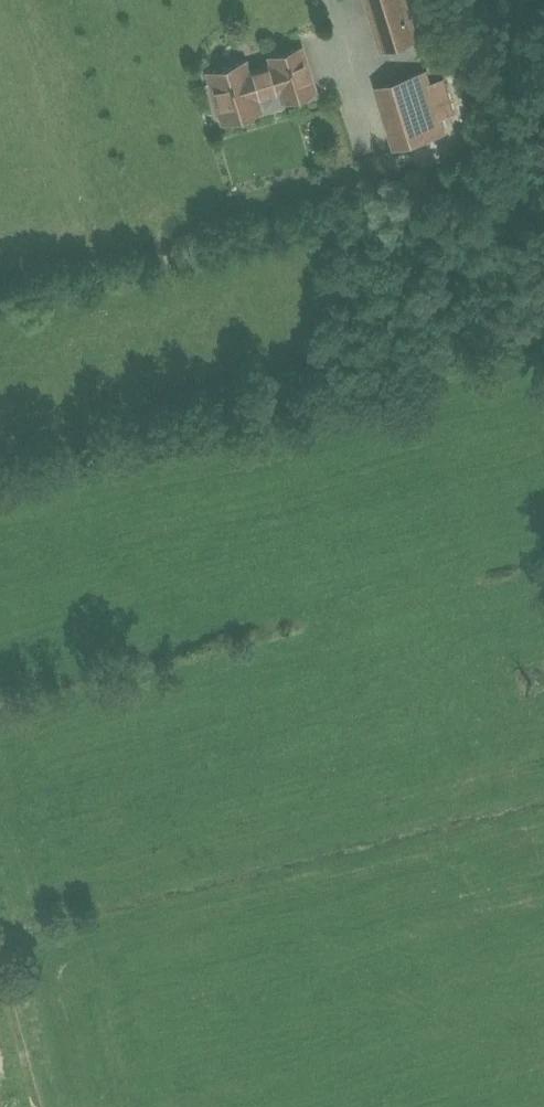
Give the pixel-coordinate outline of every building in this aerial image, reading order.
[(383,50),(416,40),(404,0),(367,0),(383,50)] [(243,60),(208,71),(224,122),(260,111),(255,96),(281,89),(284,101),(313,92),(299,47),(270,56),(272,64),(247,71),(243,60)] [(447,131),(443,118),(455,114),(445,78),(431,82),(428,70),(387,82),(406,144),(447,131)]
